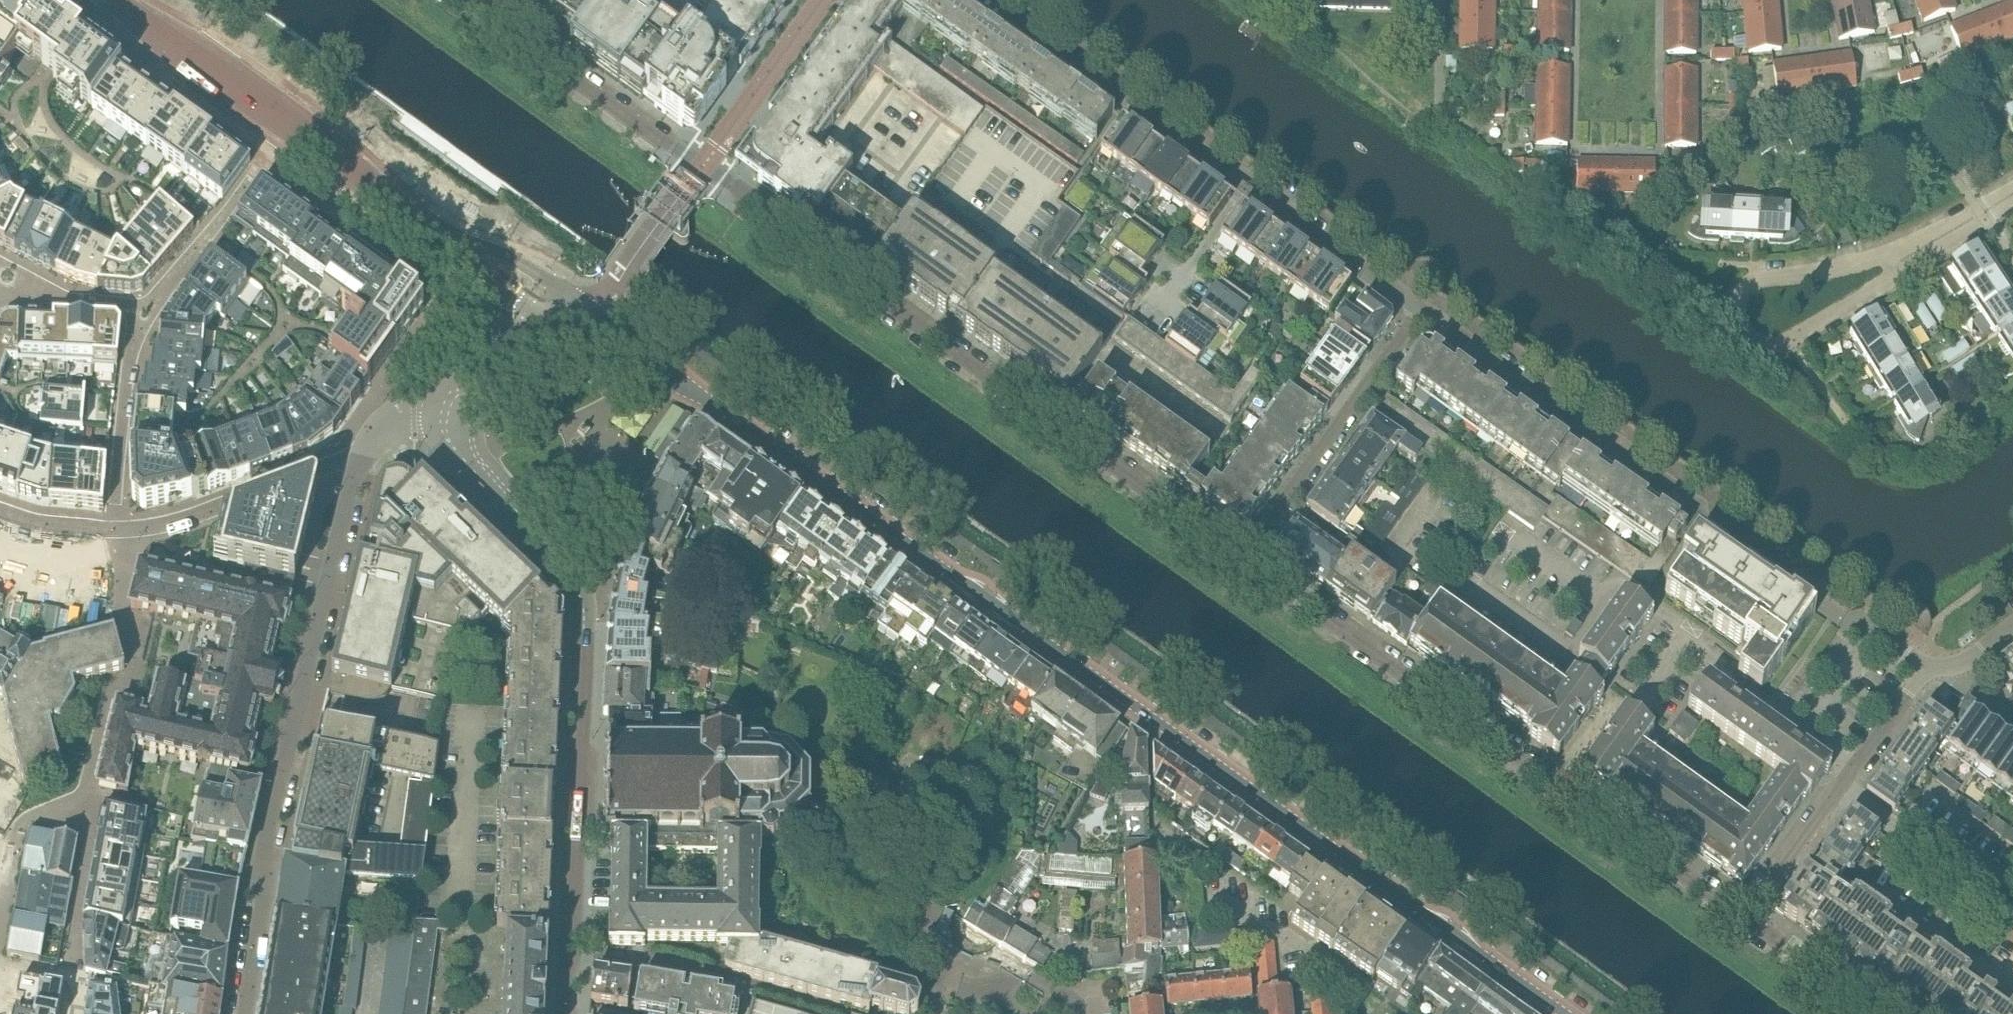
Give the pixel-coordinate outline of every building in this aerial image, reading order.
[(0,5),(0,33),(19,46),(43,64),(58,74),(54,80),(91,107),(119,67),(120,68),(122,65),(83,38),(82,40),(76,35),(77,33),(69,28),(72,23),(41,0),(4,0),(0,5)] [(526,7),(527,7),(524,12),(536,21),(540,16),(550,24),(547,28),(643,98),(644,98),(682,126),(684,127),(686,128),(686,129),(687,129),(688,129),(688,130),(689,130),(690,130),(691,130),(692,130),(693,130),(694,130),(695,129),(696,129),(697,129),(697,128),(698,127),(699,127),(699,126),(726,89),(721,85),(735,66),(736,65),(731,61),(731,62),(730,62),(730,63),(695,37),(694,37),(643,0),(531,0),(526,7)] [(695,37),(730,63),(730,62),(731,62),(731,61),(736,65),(735,66),(740,70),(789,0),(720,0),(695,37)] [(903,221),(870,198),(846,180),(853,170),(817,145),(874,67),(947,121),(965,134),(985,106),(967,93),(883,34),(905,4),(907,0),(853,0),(735,164),(744,170),(754,178),(801,211),(815,222),(816,221),(840,239),(864,257),(878,237),(887,244),(903,221)] [(952,37),(971,11),(954,0),(907,0),(905,4),(952,37)] [(1461,9),(1494,10),(1494,0),(1461,0),(1461,9)] [(1539,11),(1569,12),(1570,0),(1539,0),(1539,11)] [(1665,13),(1696,13),(1696,0),(1665,0),(1665,13)] [(1745,11),(1777,8),(1777,0),(1744,0),(1745,11)] [(1832,0),(1839,39),(1874,32),(1868,0),(1835,0),(1832,0)] [(1952,0),(1918,0),(1925,20),(1946,13),(1955,10),(1952,0)] [(1999,43),(2012,38),(2012,3),(1988,13),(1999,43)] [(1749,52),(1781,49),(1777,8),(1745,11),(1749,52)] [(1460,49),(1493,50),(1494,10),(1461,9),(1460,49)] [(952,37),(1000,71),(1018,45),(971,11),(952,37)] [(1569,51),(1569,12),(1539,11),(1538,50),(1569,51)] [(1696,13),(1665,13),(1666,52),(1696,52),(1696,13)] [(1951,27),(1962,57),(1999,43),(1988,13),(1963,22),(1951,27)] [(1911,23),(1898,27),(1900,36),(1914,32),(1913,30),(1911,23)] [(1888,29),(1890,36),(1891,38),(1900,36),(1898,27),(1888,29)] [(19,47),(0,33),(0,74),(19,47)] [(1000,71),(1048,104),(1066,79),(1018,45),(1000,71)] [(1503,47),(1503,57),(1507,58),(1514,58),(1514,47),(1503,47)] [(1514,47),(1514,58),(1524,58),(1525,48),(1514,47)] [(1710,60),(1724,59),(1723,50),(1710,50),(1710,60)] [(1724,59),(1734,59),(1734,50),(1723,50),(1724,59)] [(1851,53),(1812,58),(1817,91),(1856,86),(1855,81),(1854,69),(1851,53)] [(941,67),(960,81),(967,71),(948,57),(941,67)] [(1445,57),(1445,70),(1456,71),(1456,57),(1445,57)] [(1773,64),(1777,96),(1817,91),(1812,58),(1786,62),(1773,64)] [(1738,71),(1747,71),(1747,59),(1738,59),(1738,71)] [(1537,104),(1568,105),(1569,66),(1538,65),(1538,85),(1526,84),(1526,104),(1537,104)] [(119,67),(91,107),(110,120),(138,81),(120,68),(119,67)] [(1665,68),(1665,107),(1695,107),(1695,68),(1665,68)] [(1923,68),(1910,71),(1913,80),(1926,77),(1923,68)] [(987,84),(967,71),(960,81),(980,94),(987,84)] [(1504,104),(1504,95),(1505,71),(1494,71),(1494,86),(1494,104),(1504,104)] [(1913,80),(1910,71),(1901,74),(1903,83),(1913,80)] [(1114,112),(1089,95),(1066,79),(1048,104),(1095,138),(1114,112)] [(138,81),(110,120),(128,133),(156,94),(138,81)] [(980,94),(999,108),(1006,98),(987,84),(980,94)] [(156,94),(128,133),(147,146),(175,107),(156,94)] [(1729,95),(1729,107),(1739,107),(1739,95),(1729,95)] [(1026,112),(1006,98),(999,108),(1019,122),(1026,112)] [(1504,104),(1494,104),(1494,115),(1504,115),(1504,104)] [(1536,143),(1567,144),(1568,105),(1537,104),(1536,143)] [(175,107),(147,146),(165,160),(193,121),(175,107)] [(1695,146),(1695,107),(1665,107),(1665,146),(1695,146)] [(1739,119),(1739,107),(1729,107),(1729,119),(1739,119)] [(1019,122),(1038,136),(1045,126),(1026,112),(1019,122)] [(1140,132),(1122,119),(1100,150),(1118,163),(1140,132)] [(193,121),(165,160),(184,173),(212,134),(193,121)] [(1038,136),(1058,150),(1065,140),(1045,126),(1038,136)] [(1118,163),(1136,176),(1158,145),(1140,132),(1118,163)] [(212,134),(184,173),(203,186),(231,147),(212,134)] [(1084,154),(1065,140),(1058,150),(1077,164),(1084,154)] [(1176,158),(1158,145),(1136,176),(1154,189),(1176,158)] [(231,147),(203,186),(222,200),(250,161),(231,147)] [(1154,189),(1172,202),(1194,171),(1176,158),(1154,189)] [(1513,159),(1513,172),(1523,172),(1523,159),(1513,159)] [(1616,191),(1616,160),(1577,160),(1576,190),(1616,191)] [(1655,161),(1616,160),(1616,191),(1654,192),(1655,161)] [(1695,162),(1684,162),(1683,177),(1694,177),(1695,162)] [(1190,214),(1210,186),(1212,184),(1194,171),(1172,202),(1190,214)] [(1082,213),(1096,194),(1077,181),(1064,200),(1082,213)] [(262,182),(234,222),(253,236),(281,196),(262,182)] [(1230,197),(1216,187),(1212,184),(1210,186),(1190,214),(1208,228),(1230,197)] [(0,192),(0,230),(14,202),(3,190),(0,192)] [(281,196),(253,236),(272,249),(300,209),(281,196)] [(1730,241),(1731,241),(1733,200),(1707,198),(1706,213),(1688,233),(1692,236),(1697,238),(1702,240),(1719,240),(1719,237),(1730,238),(1730,241)] [(1744,238),(1757,239),(1759,201),(1733,200),(1731,241),(1744,242),(1744,238)] [(160,201),(145,218),(179,247),(194,230),(160,201)] [(1784,202),(1759,201),(1757,239),(1768,240),(1768,244),(1780,244),(1785,244),(1790,243),(1795,242),(1799,239),(1784,217),(1784,202)] [(0,230),(0,245),(14,252),(34,212),(14,202),(0,230)] [(1242,205),(1220,236),(1238,249),(1260,219),(1242,205)] [(1063,207),(1030,253),(1069,280),(1071,277),(1050,261),(1062,245),(1081,219),(1063,207)] [(901,283),(940,228),(912,208),(903,221),(887,244),(874,260),(884,267),(882,269),(893,276),(892,277),(901,283)] [(300,209),(272,249),(289,261),(290,262),(315,227),(316,228),(319,223),(300,209)] [(34,212),(14,252),(35,262),(55,222),(34,212)] [(1151,259),(1163,242),(1124,214),(1112,231),(1151,259)] [(145,218),(131,235),(165,264),(179,247),(145,218)] [(1238,249),(1256,262),(1278,231),(1260,219),(1238,249)] [(55,222),(35,262),(55,272),(75,233),(55,222)] [(1084,223),(1078,230),(1086,236),(1089,231),(1088,226),(1084,223)] [(289,261),(283,270),(303,285),(334,241),(316,228),(315,227),(290,262),(289,261)] [(967,247),(940,228),(901,283),(909,289),(910,288),(919,295),(919,296),(927,302),(967,247)] [(1100,247),(1106,252),(1140,275),(1151,259),(1112,231),(1100,247)] [(1278,231),(1256,262),(1274,275),(1296,244),(1278,231)] [(75,233),(55,272),(76,282),(96,243),(75,233)] [(131,235),(117,251),(151,280),(152,279),(165,264),(131,235)] [(334,241),(303,285),(324,299),(325,297),(324,297),(354,255),(353,254),(334,241)] [(96,243),(76,282),(77,283),(98,288),(116,253),(96,243)] [(1296,244),(1274,275),(1292,288),(1314,257),(1296,244)] [(967,247),(927,302),(936,308),(936,307),(946,314),(948,312),(951,307),(960,314),(992,269),(994,271),(996,268),(985,261),(967,247)] [(1936,271),(1954,297),(1966,290),(2000,267),(1993,256),(1990,258),(1983,248),(1952,268),(1949,263),(1936,271)] [(116,253),(98,288),(101,289),(108,289),(133,292),(144,288),(151,280),(117,251),(116,253)] [(212,252),(198,270),(238,299),(251,281),(212,252)] [(1106,252),(1094,269),(1135,298),(1147,281),(1140,275),(1106,252)] [(354,255),(324,297),(325,297),(342,309),(358,321),(356,324),(354,323),(348,332),(347,333),(349,334),(348,335),(345,339),(338,350),(336,352),(334,355),(333,356),(333,357),(369,383),(395,346),(395,345),(404,334),(422,308),(424,305),(410,295),(399,288),(390,281),(371,267),(364,263),(354,255)] [(1314,257),(1292,288),(1309,301),(1332,270),(1314,257)] [(1035,301),(998,353),(1029,375),(1037,381),(1056,394),(1065,401),(1077,384),(1103,349),(1125,318),(1079,284),(1081,282),(1060,267),(1040,294),(1035,301)] [(2000,267),(1966,290),(1980,311),(2012,289),(2012,287),(2007,277),(2004,279),(1997,270),(2000,268),(2000,267)] [(957,319),(955,321),(964,328),(965,328),(974,335),(982,341),(1020,289),(994,271),(992,269),(960,314),(957,319)] [(1123,315),(1135,298),(1094,269),(1082,285),(1123,315)] [(198,270),(185,288),(218,311),(217,312),(225,318),(238,299),(198,270)] [(1309,301),(1328,314),(1350,283),(1332,270),(1309,301)] [(1221,283),(1208,300),(1238,322),(1250,304),(1221,283)] [(162,322),(162,323),(206,328),(217,312),(218,311),(185,288),(185,289),(175,303),(162,322)] [(1020,289),(982,341),(991,347),(1001,354),(1005,349),(1014,355),(1047,309),(1048,310),(1053,303),(1051,302),(1040,294),(1035,301),(1020,289)] [(1980,311),(1994,333),(2012,320),(2012,289),(1980,311)] [(1391,313),(1366,294),(1354,310),(1384,331),(1392,320),(1391,313)] [(1932,311),(1941,306),(1934,295),(1925,300),(1932,311)] [(1197,316),(1197,317),(1219,333),(1226,339),(1226,338),(1235,344),(1247,328),(1238,322),(1208,300),(1197,316)] [(1913,308),(1920,319),(1928,314),(1921,303),(1913,308)] [(1860,357),(1907,328),(1894,305),(1850,332),(1857,344),(1854,346),(1860,357)] [(1932,311),(1939,322),(1948,317),(1941,306),(1932,311)] [(1384,331),(1354,310),(1351,313),(1344,308),(1335,320),(1372,348),(1384,331)] [(1190,311),(1177,328),(1207,349),(1215,355),(1226,339),(1219,333),(1197,317),(1197,316),(1190,311)] [(0,382),(8,359),(17,360),(19,314),(20,314),(18,314),(9,314),(8,313),(8,314),(0,319),(0,383),(0,382)] [(19,314),(17,360),(43,361),(45,315),(19,314)] [(1928,314),(1920,319),(1927,330),(1936,325),(1928,314)] [(45,315),(43,361),(68,362),(70,317),(45,315)] [(70,317),(68,362),(92,363),(93,363),(95,318),(70,317)] [(92,363),(92,365),(117,366),(122,324),(121,324),(121,323),(120,323),(118,320),(118,319),(117,319),(95,318),(93,363),(92,363)] [(1114,339),(1124,346),(1138,326),(1128,320),(1114,339)] [(1275,339),(1283,327),(1275,321),(1267,333),(1275,339)] [(159,345),(203,349),(204,348),(206,328),(162,323),(159,345)] [(1331,323),(1318,342),(1326,348),(1357,370),(1370,351),(1339,329),(1331,323)] [(1124,346),(1134,353),(1147,333),(1138,326),(1124,346)] [(1195,367),(1207,349),(1177,328),(1165,346),(1167,347),(1177,354),(1186,361),(1195,367)] [(1907,328),(1860,357),(1861,357),(1864,355),(1870,365),(1867,367),(1873,378),(1909,356),(1921,349),(1907,328)] [(1987,346),(1998,363),(1995,365),(2005,379),(2012,374),(2012,329),(1987,346)] [(1157,340),(1147,333),(1134,353),(1143,360),(1157,340)] [(1153,367),(1167,347),(1165,346),(1157,340),(1143,360),(1153,367)] [(1958,356),(1969,349),(1963,340),(1952,347),(1958,356)] [(1395,381),(1413,394),(1414,393),(1420,385),(1544,476),(1544,475),(1567,443),(1568,443),(1568,442),(1430,342),(1423,343),(1395,381)] [(1247,353),(1255,358),(1259,361),(1267,350),(1259,344),(1251,355),(1247,352),(1247,353)] [(152,365),(152,366),(201,371),(201,372),(206,373),(208,349),(204,348),(203,349),(159,345),(159,350),(154,350),(152,365)] [(1153,367),(1163,373),(1177,354),(1167,347),(1153,367)] [(1958,356),(1952,347),(1941,354),(1947,363),(1958,356)] [(1357,370),(1326,348),(1313,366),(1344,388),(1357,370)] [(1247,370),(1255,358),(1247,353),(1239,364),(1247,370)] [(329,354),(315,373),(355,401),(367,385),(368,384),(369,383),(333,357),(333,356),(329,354)] [(1163,373),(1172,380),(1186,361),(1177,354),(1163,373)] [(1973,355),(1962,362),(1967,370),(1978,363),(1973,355)] [(1890,398),(1922,379),(1909,356),(1873,378),(1880,389),(1883,387),(1890,398)] [(1172,380),(1182,387),(1196,368),(1195,367),(1186,361),(1172,380)] [(1962,362),(1951,369),(1956,377),(1967,370),(1962,362)] [(144,386),(144,387),(189,391),(188,392),(198,394),(201,372),(201,371),(152,366),(151,371),(146,371),(144,386)] [(1331,406),(1344,388),(1313,366),(1300,384),(1331,406)] [(1182,387),(1192,394),(1206,375),(1196,368),(1182,387)] [(1245,402),(1263,377),(1252,370),(1242,383),(1234,395),(1235,395),(1245,402)] [(1209,452),(1115,385),(1097,372),(1096,373),(1097,374),(1085,390),(1077,384),(1065,401),(1091,420),(1104,429),(1200,498),(1207,488),(1190,477),(1207,453),(1208,453),(1209,452)] [(315,373),(302,392),(305,395),(306,394),(342,420),(355,401),(315,373)] [(1192,394),(1202,401),(1215,381),(1206,375),(1192,394)] [(1226,389),(1234,395),(1242,383),(1234,377),(1226,389)] [(1225,388),(1215,381),(1202,401),(1211,408),(1225,388)] [(1926,385),(1894,404),(1901,415),(1898,417),(1904,428),(1907,432),(1910,436),(1914,438),(1919,441),(1928,415),(1940,408),(1926,385)] [(41,411),(41,423),(83,427),(86,391),(43,387),(42,399),(41,401),(41,409),(41,411)] [(139,392),(137,407),(175,411),(176,402),(187,404),(188,392),(189,391),(144,387),(144,392),(139,392)] [(1234,395),(1226,389),(1225,388),(1211,408),(1221,415),(1235,395),(1234,395)] [(1290,393),(1221,487),(1213,481),(1214,480),(1213,480),(1207,488),(1200,498),(1239,526),(1246,524),(1329,409),(1313,397),(1307,406),(1290,393)] [(305,395),(292,405),(320,443),(322,445),(333,436),(333,433),(342,420),(306,394),(305,395)] [(1231,422),(1245,402),(1235,395),(1221,415),(1231,422)] [(1372,416),(1388,428),(1403,406),(1387,395),(1372,416)] [(278,416),(277,416),(293,458),(294,457),(307,452),(311,453),(322,445),(320,443),(292,405),(278,416)] [(1388,428),(1404,439),(1419,417),(1403,406),(1388,428)] [(133,449),(132,472),(133,499),(143,508),(169,503),(170,502),(177,501),(180,500),(181,500),(193,496),(208,490),(192,449),(191,449),(177,454),(171,454),(171,452),(175,411),(137,407),(134,435),(133,448),(133,449)] [(277,412),(254,420),(272,466),(293,458),(277,416),(278,416),(277,412)] [(721,505),(737,482),(752,460),(718,435),(687,413),(655,458),(666,465),(687,479),(684,484),(694,489),(705,494),(721,505)] [(1359,435),(1392,458),(1398,449),(1414,461),(1421,451),(1420,451),(1404,439),(1388,428),(1372,416),(1359,435)] [(1404,439),(1420,451),(1436,428),(1419,417),(1404,439)] [(254,420),(233,428),(250,474),(272,466),(254,420)] [(578,430),(584,436),(589,430),(583,424),(578,430)] [(233,428),(212,436),(229,482),(250,474),(233,428)] [(1436,428),(1420,451),(1421,451),(1437,461),(1452,440),(1436,428)] [(1375,482),(1392,458),(1359,435),(1342,459),(1375,482)] [(212,436),(190,444),(191,449),(192,449),(208,490),(229,482),(212,436)] [(1437,461),(1453,473),(1468,451),(1452,440),(1437,461)] [(8,444),(0,442),(0,469),(8,444)] [(1564,478),(1661,545),(1667,536),(1675,542),(1686,525),(1581,451),(1568,442),(1568,443),(1567,443),(1544,475),(1544,476),(1559,487),(1560,486),(1559,486),(1564,478)] [(0,469),(0,489),(18,495),(32,453),(8,444),(0,469)] [(1453,473),(1469,484),(1484,462),(1468,451),(1453,473)] [(53,457),(49,503),(78,505),(82,455),(52,452),(52,457),(53,457)] [(32,453),(18,495),(19,495),(37,501),(49,503),(53,457),(52,457),(33,453),(32,453)] [(82,455),(78,505),(103,507),(105,491),(106,477),(107,457),(82,455)] [(1357,506),(1375,482),(1342,459),(1325,483),(1357,506)] [(752,460),(737,482),(721,505),(712,519),(733,534),(736,528),(734,527),(753,501),(763,507),(769,499),(764,496),(777,478),(769,472),(769,471),(753,460),(752,460)] [(1469,484),(1485,495),(1500,474),(1484,462),(1469,484)] [(651,491),(685,507),(695,512),(705,494),(694,489),(684,484),(687,479),(666,465),(659,478),(651,491)] [(1408,506),(1425,482),(1408,469),(1391,493),(1400,499),(1408,506)] [(440,698),(456,632),(465,634),(481,618),(480,618),(481,616),(483,618),(489,612),(487,611),(488,609),(504,625),(541,586),(422,474),(416,481),(411,475),(408,473),(405,472),(402,471),(399,471),(396,470),(388,472),(382,478),(381,479),(378,485),(361,556),(360,556),(332,673),(327,692),(366,702),(369,702),(373,702),(376,701),(379,700),(382,698),(385,696),(387,693),(389,690),(390,687),(411,691),(440,698)] [(1485,495),(1501,506),(1516,485),(1500,474),(1485,495)] [(760,553),(764,548),(803,496),(786,484),(777,478),(764,496),(769,499),(763,507),(753,501),(734,527),(736,528),(733,534),(744,542),(760,553)] [(1325,483),(1307,508),(1357,543),(1362,536),(1361,535),(1363,532),(1356,527),(1352,532),(1343,525),(1357,506),(1325,483)] [(223,518),(214,559),(245,566),(242,578),(243,579),(283,588),(292,590),(295,576),(301,553),(314,499),(316,489),(316,488),(316,487),(316,486),(315,486),(315,485),(314,485),(313,485),(312,485),(302,489),(267,502),(258,505),(223,518)] [(1501,506),(1517,518),(1532,496),(1516,485),(1501,506)] [(651,491),(638,518),(683,539),(686,541),(691,532),(691,528),(689,525),(683,522),(686,517),(681,515),(685,507),(651,491)] [(1557,495),(1548,508),(1542,517),(1566,533),(1581,511),(1557,495)] [(803,496),(766,545),(794,549),(823,510),(809,500),(808,500),(803,496)] [(1534,529),(1542,517),(1548,508),(1532,496),(1517,518),(1534,529)] [(1391,530),(1408,506),(1400,499),(1391,511),(1382,505),(1374,517),(1391,530)] [(791,554),(785,563),(794,570),(796,572),(804,560),(815,567),(844,526),(830,515),(830,516),(823,511),(823,510),(794,549),(791,554)] [(1566,533),(1589,549),(1604,528),(1581,511),(1566,533)] [(702,515),(700,521),(710,525),(712,520),(702,515)] [(1378,547),(1391,530),(1374,517),(1363,532),(1361,535),(1362,536),(1378,547)] [(647,562),(652,563),(651,567),(659,570),(671,576),(673,571),(669,569),(683,539),(638,518),(630,540),(646,545),(647,562)] [(1275,552),(1300,570),(1321,540),(1296,522),(1275,552)] [(823,577),(834,585),(866,541),(852,531),(851,531),(844,526),(815,567),(806,579),(816,587),(823,577)] [(1627,544),(1604,528),(1589,549),(1612,565),(1627,544)] [(1737,672),(1761,689),(1764,684),(1766,685),(1772,677),(1770,676),(1772,673),(1774,674),(1779,665),(1778,664),(1797,638),(1798,639),(1804,630),(1803,629),(1805,626),(1806,627),(1812,619),(1811,618),(1814,613),(1791,596),(1789,599),(1773,589),(1774,587),(1772,586),(1773,584),(1762,577),(1761,578),(1758,576),(1759,575),(1750,568),(1749,570),(1726,554),(1723,552),(1724,550),(1715,544),(1714,545),(1711,543),(1712,542),(1703,536),(1702,537),(1698,534),(1681,557),(1686,561),(1665,592),(1669,595),(1669,597),(1677,603),(1678,601),(1681,603),(1680,605),(1689,611),(1690,610),(1716,628),(1715,629),(1724,635),(1725,634),(1728,636),(1727,637),(1738,645),(1739,644),(1740,644),(1735,651),(1747,659),(1737,672)] [(1678,544),(1675,542),(1667,536),(1661,545),(1651,560),(1627,544),(1612,565),(1647,589),(1678,544)] [(651,573),(657,576),(659,570),(651,567),(652,563),(647,562),(646,545),(630,540),(623,565),(651,573)] [(1347,558),(1321,540),(1300,570),(1325,588),(1347,558)] [(853,606),(861,595),(889,559),(887,557),(873,546),(873,547),(866,542),(866,541),(834,585),(827,595),(838,602),(841,598),(853,606)] [(1373,622),(1393,594),(1390,592),(1395,584),(1351,552),(1347,558),(1325,588),(1373,622)] [(889,558),(889,559),(861,595),(886,613),(914,576),(889,558)] [(616,589),(648,596),(650,590),(656,592),(660,577),(657,576),(651,573),(623,565),(616,589)] [(117,713),(99,787),(125,793),(128,794),(128,792),(139,744),(210,761),(212,761),(234,767),(233,768),(248,772),(255,745),(247,743),(257,702),(272,706),(281,672),(265,668),(275,627),(283,629),(289,602),(286,601),(198,580),(141,566),(134,592),(131,606),(197,622),(189,656),(202,659),(196,682),(184,679),(182,685),(160,679),(157,688),(152,712),(150,720),(139,718),(141,713),(142,705),(122,700),(121,706),(118,705),(117,713)] [(896,641),(905,629),(933,590),(914,576),(886,613),(876,627),(896,641)] [(1424,591),(1438,601),(1438,600),(1443,593),(1429,583),(1424,591)] [(541,586),(504,625),(504,626),(507,623),(511,627),(510,661),(507,661),(506,673),(509,674),(508,708),(505,708),(504,720),(507,721),(505,755),(503,755),(502,768),(505,768),(504,784),(554,786),(556,786),(556,768),(554,768),(555,759),(557,759),(559,722),(557,722),(557,712),(559,712),(561,675),(559,675),(559,665),(561,665),(563,628),(561,628),(561,619),(564,619),(564,608),(541,586)] [(616,589),(609,625),(663,633),(664,633),(669,601),(648,596),(616,589)] [(928,642),(954,605),(933,590),(905,629),(917,637),(916,638),(926,645),(928,642)] [(1584,658),(1582,660),(1573,672),(1598,689),(1606,677),(1652,613),(1623,592),(1579,654),(1584,658)] [(1406,645),(1426,617),(1393,594),(1373,622),(1406,645)] [(743,596),(737,606),(746,613),(753,603),(743,596)] [(1438,600),(1438,601),(1426,617),(1406,645),(1457,682),(1490,636),(1492,633),(1444,598),(1441,602),(1438,600)] [(954,605),(928,642),(948,657),(949,656),(975,619),(954,605)] [(975,619),(949,656),(968,670),(994,633),(975,619)] [(1565,632),(1572,637),(1582,624),(1575,619),(1565,632)] [(609,625),(607,649),(652,653),(660,656),(663,633),(609,625)] [(4,697),(9,714),(7,715),(25,784),(30,783),(36,781),(63,774),(50,723),(61,720),(76,694),(73,683),(123,670),(125,670),(115,631),(45,650),(45,652),(32,656),(32,654),(31,650),(25,646),(19,647),(17,649),(1,639),(0,640),(0,695),(4,697)] [(994,633),(968,670),(986,682),(988,679),(998,687),(1002,682),(1007,686),(1011,689),(1031,660),(1019,652),(1019,651),(996,634),(996,635),(994,633)] [(1541,672),(1490,636),(1457,682),(1507,718),(1541,672)] [(712,654),(693,648),(689,660),(672,654),(671,659),(688,665),(703,670),(710,672),(710,671),(715,671),(717,655),(712,655),(712,654)] [(651,676),(652,653),(607,649),(606,674),(651,676)] [(2012,687),(2012,651),(1995,664),(2012,687)] [(1054,677),(1031,660),(1011,689),(1007,686),(996,703),(1008,711),(1018,697),(1019,701),(1028,708),(1032,708),(1035,704),(1035,705),(1054,677)] [(703,670),(700,688),(707,690),(710,672),(703,670)] [(1562,688),(1541,672),(1507,718),(1558,755),(1574,733),(1545,712),(1562,688)] [(1562,688),(1545,712),(1574,733),(1602,693),(1598,689),(1573,672),(1562,688)] [(609,714),(652,716),(653,716),(654,697),(650,697),(651,676),(606,674),(604,714),(609,714)] [(1688,705),(1749,749),(1770,720),(1709,676),(1688,705)] [(1107,764),(1128,729),(1054,677),(1035,705),(1035,704),(1032,708),(1031,710),(1060,731),(1054,740),(1072,753),(1078,744),(1107,764)] [(672,680),(664,680),(664,690),(672,690),(672,680)] [(1908,731),(1895,748),(1923,769),(1935,753),(1934,752),(1939,744),(1940,745),(1945,738),(1951,742),(1959,731),(1949,724),(1964,703),(1943,688),(1928,709),(1925,707),(1912,725),(1915,727),(1910,733),(1908,731)] [(1977,709),(1966,700),(1964,703),(1949,724),(1959,731),(1951,742),(1947,748),(2012,795),(2012,742),(1973,714),(1977,709)] [(1580,770),(1609,791),(1642,745),(1654,729),(1625,708),(1580,770)] [(1683,741),(1696,722),(1683,712),(1669,731),(1683,741)] [(651,731),(652,716),(609,714),(609,735),(617,735),(618,739),(680,740),(681,717),(661,716),(661,731),(651,731)] [(1831,764),(1807,746),(1770,720),(1749,749),(1779,771),(1808,791),(1810,793),(1831,764)] [(322,723),(316,750),(373,762),(373,765),(381,767),(380,772),(434,783),(439,747),(322,723)] [(1148,809),(1146,742),(1131,732),(1121,767),(1122,810),(1148,809)] [(813,773),(812,770),(808,771),(790,751),(791,748),(789,747),(788,750),(769,746),(769,743),(767,743),(766,746),(757,746),(757,742),(755,742),(755,746),(741,745),(741,738),(700,738),(700,740),(680,740),(618,739),(617,735),(609,735),(607,735),(607,736),(608,736),(608,745),(607,745),(604,746),(606,748),(608,749),(607,763),(606,763),(604,765),(604,768),(606,770),(607,770),(607,798),(605,798),(603,800),(603,803),(605,805),(607,805),(606,820),(605,820),(603,821),(604,824),(606,824),(606,832),(605,832),(605,834),(607,834),(607,833),(612,833),(760,836),(760,838),(773,838),(778,833),(779,826),(786,825),(788,828),(790,827),(789,824),(808,804),(811,805),(812,803),(809,802),(809,774),(813,773)] [(1685,776),(1642,745),(1609,791),(1652,822),(1685,776)] [(1155,783),(1174,797),(1190,774),(1152,747),(1153,778),(1155,783)] [(1912,785),(1923,769),(1895,748),(1884,765),(1887,767),(1882,773),(1879,771),(1866,789),(1894,809),(1907,792),(1906,791),(1911,784),(1912,785)] [(355,848),(373,765),(373,762),(316,750),(315,750),(302,808),(303,808),(300,825),(299,825),(295,845),(297,845),(293,863),(342,873),(347,856),(353,857),(355,848)] [(205,784),(193,836),(210,840),(247,848),(261,785),(245,782),(231,779),(233,768),(234,767),(212,761),(206,784),(205,784)] [(812,803),(811,805),(819,808),(829,804),(830,772),(820,767),(812,770),(813,773),(809,774),(809,802),(812,803)] [(1097,785),(1090,795),(1106,801),(1114,779),(1114,774),(1104,769),(1095,784),(1097,785)] [(1773,839),(1808,791),(1779,771),(1744,819),(1773,839)] [(1936,778),(1945,785),(1950,778),(1941,771),(1936,778)] [(1210,788),(1190,774),(1174,797),(1193,811),(1210,788)] [(1695,853),(1728,807),(1685,776),(1652,822),(1695,853)] [(1960,785),(1950,778),(1945,785),(1955,792),(1960,785)] [(498,908),(497,926),(549,928),(550,909),(548,909),(548,900),(550,900),(552,862),(550,862),(550,853),(552,853),(553,834),(551,833),(552,816),(556,817),(556,815),(552,815),(553,806),(557,806),(557,805),(553,805),(554,786),(504,784),(502,784),(501,802),(498,801),(497,814),(500,814),(499,832),(502,832),(501,849),(498,848),(497,861),(500,861),(499,895),(496,895),(495,908),(498,908)] [(1209,830),(1213,825),(1229,802),(1210,788),(1193,811),(1190,816),(1190,820),(1205,830),(1209,830)] [(1962,808),(1972,814),(1977,807),(1967,800),(1962,808)] [(1249,816),(1229,802),(1213,825),(1232,839),(1249,816)] [(101,815),(99,827),(100,827),(148,836),(152,814),(105,803),(103,815),(101,815)] [(1773,839),(1744,819),(1728,807),(1695,853),(1732,880),(1734,876),(1743,882),(1773,839)] [(1986,814),(1977,807),(1972,814),(1981,821),(1986,814)] [(1835,891),(1839,887),(1879,831),(1851,811),(1821,853),(1823,854),(1810,873),(1835,891)] [(1232,839),(1252,852),(1268,830),(1249,816),(1232,839)] [(2003,822),(1996,832),(2005,838),(2012,828),(2003,822)] [(165,837),(175,839),(175,837),(178,838),(180,826),(175,826),(174,832),(167,830),(165,837)] [(97,847),(97,848),(144,857),(148,836),(100,827),(99,827),(97,836),(99,837),(97,847)] [(1252,852),(1248,859),(1269,874),(1289,845),(1268,830),(1252,852)] [(56,837),(30,832),(22,873),(15,915),(14,915),(7,954),(11,955),(11,956),(13,956),(14,956),(19,957),(20,957),(22,958),(22,957),(39,960),(40,960),(47,922),(65,925),(73,882),(70,881),(78,840),(56,836),(56,837)] [(1067,832),(1054,854),(1077,856),(1077,842),(1071,835),(1067,832)] [(760,838),(760,836),(612,833),(611,858),(609,945),(644,945),(645,945),(645,940),(717,942),(717,947),(733,947),(757,948),(758,941),(760,838)] [(193,836),(192,840),(206,843),(218,845),(212,881),(238,886),(247,848),(210,840),(193,836)] [(1269,874),(1268,875),(1288,890),(1290,887),(1289,887),(1309,859),(1289,845),(1269,874)] [(346,873),(415,878),(422,878),(425,852),(360,847),(360,848),(355,848),(353,857),(347,856),(342,873),(293,863),(286,862),(277,913),(337,924),(346,873)] [(95,855),(92,872),(139,881),(144,857),(97,848),(96,850),(95,855)] [(1239,871),(1245,863),(1225,849),(1219,857),(1239,871)] [(1182,869),(1186,872),(1193,877),(1206,858),(1195,850),(1182,869)] [(985,906),(973,925),(990,936),(993,938),(997,940),(1002,944),(1043,968),(1052,953),(1012,928),(1014,924),(1016,921),(1009,916),(1018,901),(1017,900),(1036,873),(1044,875),(1044,883),(1114,889),(1115,877),(1044,871),(1045,868),(1111,873),(1112,858),(1077,856),(1054,854),(1020,851),(1000,882),(996,888),(985,906)] [(1127,952),(1124,952),(1124,969),(1127,996),(1144,995),(1143,987),(1157,987),(1157,974),(1161,973),(1160,959),(1160,957),(1156,957),(1158,948),(1178,947),(1178,953),(1188,952),(1188,950),(1187,942),(1188,942),(1186,924),(1160,927),(1159,918),(1158,858),(1156,858),(1150,859),(1124,859),(1124,860),(1127,952)] [(1315,939),(1316,939),(1318,941),(1319,939),(1317,938),(1350,891),(1352,892),(1354,890),(1350,888),(1350,889),(1325,871),(1325,872),(1309,861),(1310,860),(1309,859),(1289,887),(1290,887),(1288,890),(1304,901),(1291,921),(1315,938),(1315,939)] [(1777,908),(1803,927),(1854,964),(1885,920),(1839,887),(1835,891),(1810,873),(1805,869),(1777,908)] [(91,878),(88,895),(135,904),(139,881),(92,872),(92,874),(91,878)] [(1193,949),(1231,945),(1230,932),(1206,934),(1201,882),(1193,877),(1186,872),(1193,949)] [(167,938),(166,941),(228,953),(238,886),(212,881),(180,876),(171,927),(192,931),(190,941),(167,937),(167,938)] [(416,922),(422,878),(415,878),(412,898),(410,898),(407,921),(416,922)] [(1059,932),(1072,933),(1074,889),(1060,889),(1059,932)] [(1360,895),(1354,890),(1352,892),(1350,891),(1317,938),(1319,939),(1318,941),(1325,946),(1332,950),(1348,961),(1348,960),(1356,966),(1373,978),(1376,973),(1376,974),(1407,929),(1367,900),(1360,895)] [(86,902),(84,917),(86,917),(119,925),(130,928),(135,904),(88,895),(87,897),(86,902)] [(964,918),(963,920),(973,925),(985,906),(976,900),(964,918)] [(337,924),(277,913),(261,1013),(321,1013),(337,924)] [(86,924),(83,925),(83,931),(86,933),(86,971),(106,976),(106,975),(123,980),(127,966),(109,962),(112,952),(118,953),(125,949),(130,928),(119,925),(86,917),(86,924)] [(1924,1013),(1927,1013),(1960,970),(1932,950),(1931,953),(1915,942),(1915,941),(1905,933),(1904,934),(1885,920),(1854,964),(1924,1013)] [(439,932),(463,933),(463,924),(421,923),(416,922),(414,932),(412,944),(411,956),(410,967),(408,978),(407,990),(405,1001),(404,1012),(403,1013),(425,1013),(439,932)] [(364,948),(366,927),(355,926),(352,946),(364,948)] [(1230,931),(1230,932),(1231,945),(1254,943),(1253,929),(1230,931)] [(1438,951),(1407,929),(1376,974),(1414,1000),(1424,987),(1417,982),(1438,951)] [(390,930),(389,941),(412,944),(414,932),(390,930)] [(544,1007),(545,1007),(548,935),(510,933),(503,1013),(544,1013),(544,1007)] [(1096,973),(1123,969),(1121,953),(1118,954),(1117,940),(1097,942),(1099,957),(1095,958),(1096,973)] [(150,987),(222,1000),(228,953),(166,941),(161,966),(154,965),(150,987)] [(389,941),(388,953),(411,956),(412,944),(389,941)] [(917,1012),(918,1011),(921,1002),(920,999),(916,992),(914,990),(878,980),(879,976),(758,941),(757,948),(733,947),(727,970),(852,1006),(869,1011),(870,1007),(896,1013),(914,1013),(917,1012)] [(1259,944),(1255,949),(1256,955),(1274,954),(1273,942),(1260,943),(1259,944)] [(352,946),(350,966),(361,968),(364,948),(352,946)] [(1439,952),(1438,951),(1417,982),(1424,987),(1437,997),(1441,990),(1437,987),(1443,978),(1440,976),(1428,967),(1439,952)] [(1491,988),(1462,968),(1439,952),(1428,967),(1440,976),(1443,978),(1437,987),(1441,990),(1437,997),(1450,1007),(1445,1013),(1471,1013),(1491,988)] [(388,953),(386,964),(410,967),(411,956),(388,953)] [(1274,954),(1256,955),(1259,986),(1277,984),(1274,954)] [(386,964),(385,975),(408,978),(410,967),(386,964)] [(358,988),(361,968),(350,966),(347,986),(358,988)] [(628,1007),(633,976),(594,970),(592,993),(591,1002),(628,1007)] [(2012,1007),(2010,1009),(1994,998),(1995,997),(1984,990),(1984,991),(1968,979),(1970,977),(1960,970),(1927,1013),(2012,1013),(2012,1008),(2012,1007)] [(1221,974),(1223,1000),(1252,997),(1249,971),(1221,974)] [(1193,977),(1196,1002),(1223,1000),(1221,974),(1193,977)] [(385,975),(383,986),(407,990),(408,978),(385,975)] [(640,977),(634,1011),(651,1013),(740,1013),(743,1000),(735,999),(736,993),(691,986),(691,988),(684,987),(684,985),(640,977)] [(1167,1005),(1196,1002),(1193,977),(1165,979),(1167,1005)] [(19,999),(27,1000),(24,1013),(44,1013),(45,1011),(61,1013),(66,986),(23,979),(19,999)] [(90,984),(87,1007),(120,1012),(117,988),(90,984)] [(344,1006),(353,1007),(356,1008),(358,988),(347,986),(344,1006)] [(383,986),(382,998),(405,1001),(407,990),(383,986)] [(146,1009),(163,1012),(163,1013),(220,1013),(222,1000),(150,987),(146,1009)] [(1517,1007),(1491,988),(1471,1013),(1512,1013),(1517,1007)] [(1258,992),(1260,1013),(1286,1013),(1292,1013),(1289,991),(1287,989),(1258,992)] [(1311,999),(1312,1013),(1316,1013),(1331,1012),(1329,997),(1311,999)] [(382,998),(381,1009),(404,1012),(405,1001),(382,998)] [(1130,1013),(1162,1013),(1161,1002),(1129,1005),(1130,1013)] [(752,1003),(749,1013),(789,1013),(752,1003)] [(340,1013),(352,1013),(353,1007),(344,1006),(341,1005),(340,1013)]
